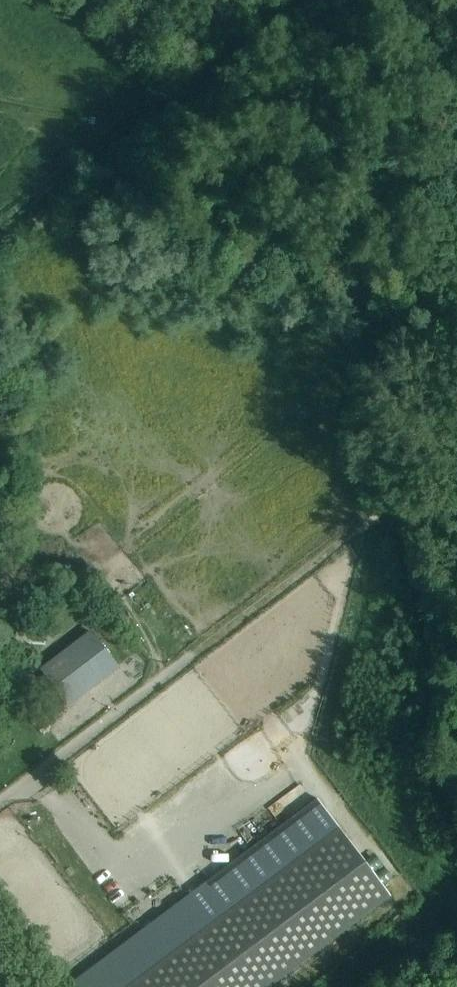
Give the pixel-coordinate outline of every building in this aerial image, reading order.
[(67,702),(116,665),(90,630),(41,668),(67,702)] [(390,894),(317,797),(64,986),(266,986),(390,894)] [(221,866),(233,859),(222,841),(210,848),(221,866)]
